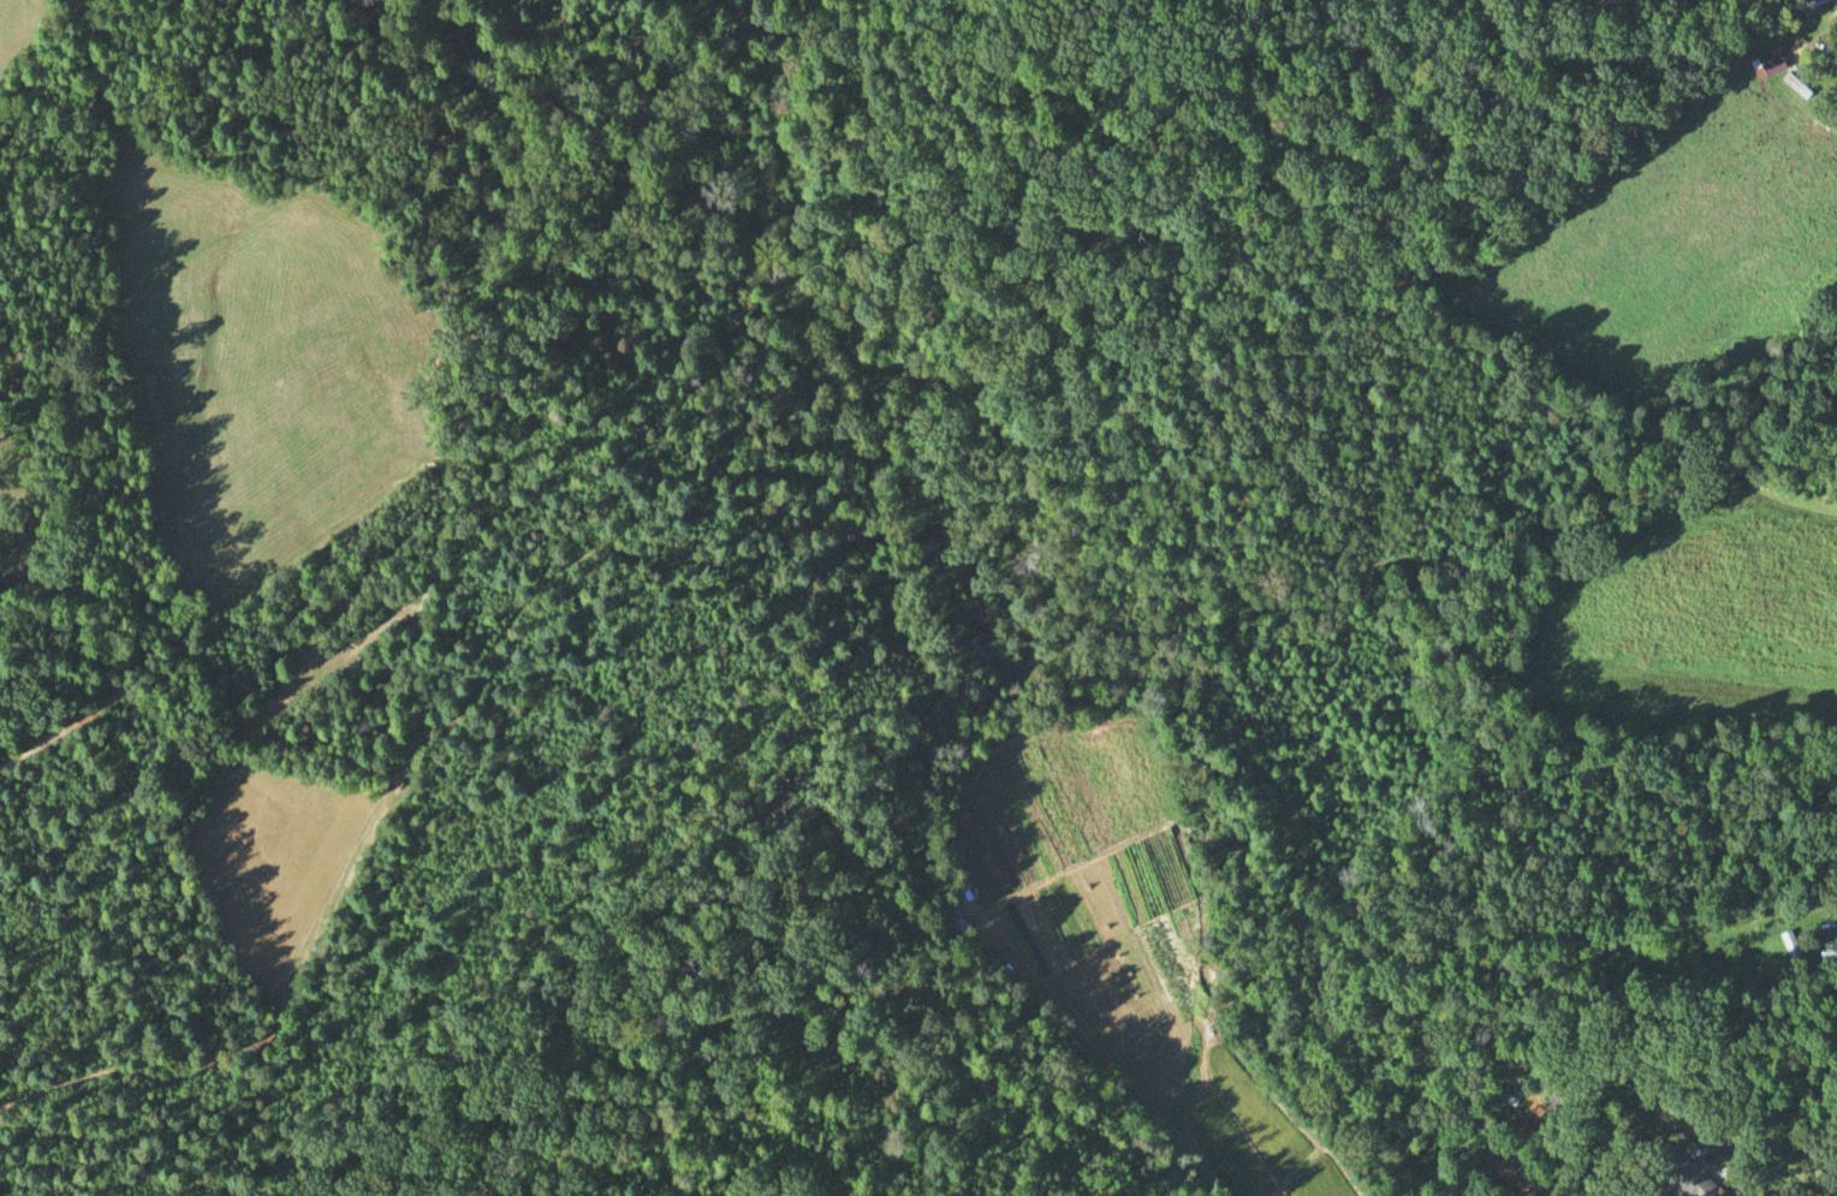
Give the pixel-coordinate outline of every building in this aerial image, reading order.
[(1756,81),(1784,69),(1776,52),(1748,64),(1756,81)] [(1797,961),(1787,931),(1777,934),(1787,964),(1797,961)] [(1818,951),(1819,964),(1836,962),(1836,949),(1818,951)] [(1497,1100),(1514,1108),(1520,1094),(1503,1086),(1497,1100)] [(1704,1158),(1664,1158),(1664,1195),(1704,1195),(1704,1158)]
